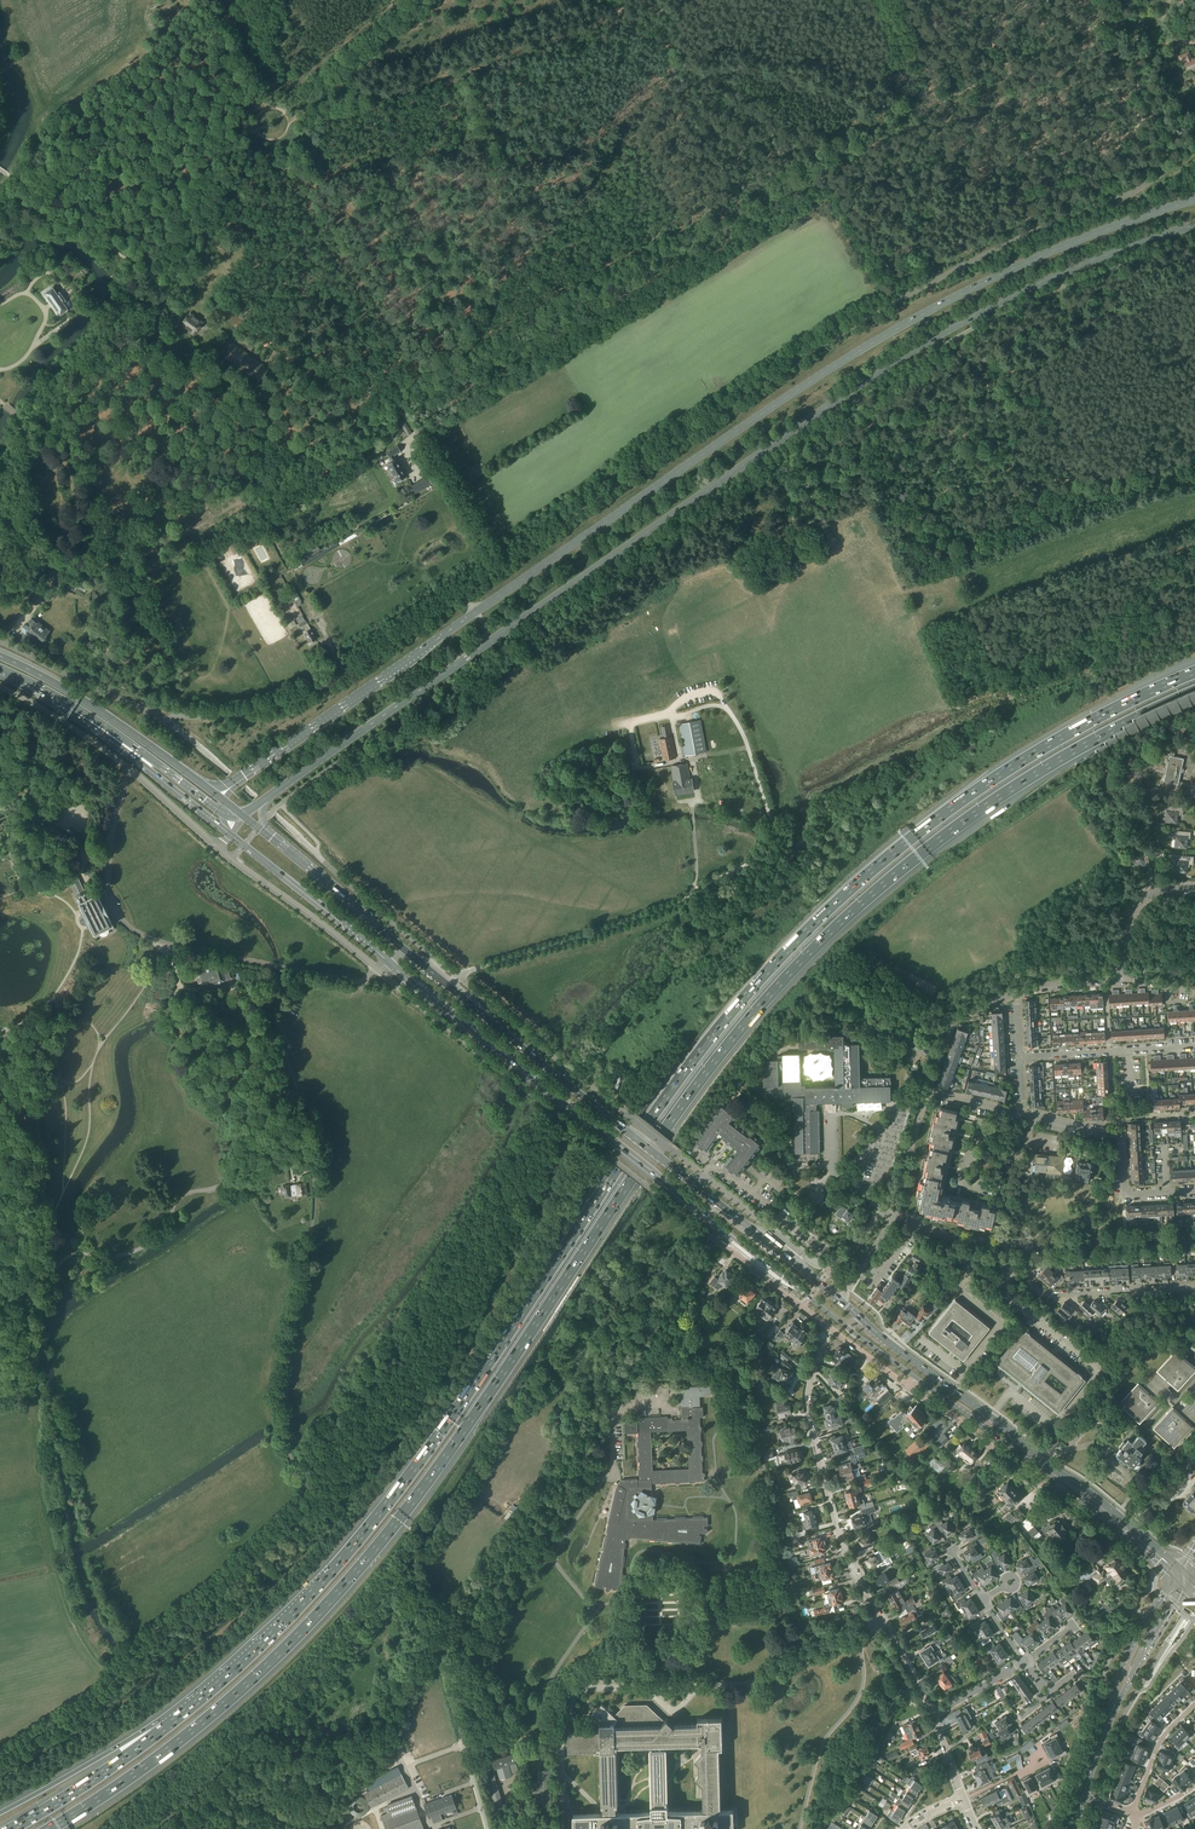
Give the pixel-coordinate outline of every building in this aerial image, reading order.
[(1142,32),(1156,32),(1158,24),(1151,20),(1145,17),(1141,17),(1138,20),(1136,24),(1137,28),(1142,32)] [(1178,28),(1173,28),(1173,33),(1174,36),(1188,36),(1187,30),(1178,30),(1178,28)] [(1146,41),(1147,43),(1145,44),(1146,48),(1156,46),(1155,41),(1153,41),(1153,40),(1146,41)] [(1184,62),(1186,67),(1187,70),(1194,66),(1194,60),(1194,57),(1192,58),(1189,51),(1178,56),(1181,61),(1185,59),(1186,61),(1184,62)] [(52,287),(40,295),(56,316),(67,308),(52,287)] [(183,321),(180,326),(195,336),(204,322),(190,313),(187,317),(186,317),(183,321)] [(233,342),(222,356),(259,383),(269,369),(233,342)] [(386,452),(392,461),(386,464),(396,482),(406,477),(396,459),(395,459),(393,456),(401,452),(397,446),(386,452)] [(415,494),(432,484),(428,476),(411,486),(415,494)] [(316,542),(301,551),(306,559),(320,550),(316,542)] [(70,578),(67,585),(84,592),(86,586),(70,578)] [(21,638),(24,640),(25,639),(27,641),(31,636),(29,635),(32,632),(42,640),(50,630),(39,621),(37,623),(31,619),(27,624),(26,624),(25,625),(24,624),(22,628),(23,629),(22,630),(23,630),(19,635),(21,637),(21,638)] [(301,627),(304,632),(309,643),(316,639),(310,629),(305,620),(298,624),(301,628),(301,627)] [(1174,699),(1132,719),(1134,722),(1123,727),(1124,730),(1113,735),(1115,737),(1104,742),(1106,745),(1096,750),(1097,752),(1108,746),(1118,741),(1128,735),(1139,730),(1150,725),(1171,715),(1181,710),(1192,705),(1194,704),(1194,691),(1174,699)] [(700,720),(679,724),(685,756),(706,752),(700,720)] [(664,738),(659,739),(661,750),(662,750),(663,753),(662,753),(663,761),(676,758),(672,737),(671,737),(669,726),(661,727),(663,735),(664,735),(664,738)] [(1158,751),(1157,754),(1169,757),(1163,782),(1171,784),(1178,785),(1180,785),(1179,791),(1178,795),(1186,796),(1189,787),(1189,784),(1181,782),(1179,782),(1181,772),(1183,772),(1184,769),(1182,768),(1184,760),(1174,757),(1175,754),(1164,751),(1159,750),(1158,750),(1158,751)] [(688,763),(671,766),(673,781),(674,781),(676,794),(693,791),(691,778),(690,778),(688,763)] [(1183,816),(1184,808),(1166,806),(1165,812),(1167,812),(1166,822),(1176,823),(1177,815),(1183,816)] [(1190,839),(1191,832),(1175,831),(1174,836),(1176,836),(1175,847),(1186,848),(1187,839),(1190,839)] [(1131,851),(1127,851),(1128,856),(1132,855),(1132,862),(1135,862),(1141,861),(1141,866),(1144,866),(1149,866),(1148,854),(1148,847),(1142,848),(1142,849),(1142,850),(1134,850),(1131,851)] [(1193,865),(1194,857),(1172,855),(1172,862),(1176,867),(1176,872),(1187,873),(1188,864),(1193,865)] [(95,872),(88,875),(92,883),(99,880),(95,872)] [(88,898),(85,891),(78,876),(68,881),(73,892),(74,892),(75,896),(82,912),(81,912),(83,916),(82,917),(81,918),(80,919),(80,920),(80,922),(81,923),(82,924),(84,925),(85,924),(87,924),(88,928),(90,927),(95,938),(115,928),(98,893),(88,898)] [(226,962),(195,971),(199,987),(231,979),(226,962)] [(1185,1020),(1193,1020),(1192,1004),(1189,1004),(1189,1009),(1189,1010),(1184,1010),(1185,1020)] [(1169,1021),(1177,1021),(1176,1005),(1173,1005),(1173,1010),(1173,1011),(1168,1011),(1169,1021)] [(1176,1005),(1177,1021),(1185,1020),(1184,1010),(1180,1010),(1179,1009),(1179,1005),(1176,1005)] [(992,1019),(1003,1019),(1002,1012),(1000,1012),(1000,1010),(1000,1009),(999,1008),(997,1007),(996,1007),(995,1008),(994,1009),(993,1011),(994,1012),(991,1012),(992,1019)] [(956,1034),(966,1038),(968,1032),(971,1025),(973,1025),(973,1024),(961,1025),(960,1029),(958,1028),(956,1034)] [(964,1044),(966,1038),(956,1034),(953,1040),(964,1044)] [(770,1099),(770,1098),(792,1097),(793,1111),(794,1111),(795,1154),(820,1153),(819,1110),(817,1110),(816,1102),(843,1102),(844,1107),(853,1106),(853,1102),(856,1101),(856,1102),(865,1101),(865,1102),(873,1101),(873,1102),(882,1101),(882,1102),(891,1100),(890,1086),(892,1086),(890,1077),(860,1078),(859,1043),(860,1040),(851,1039),(850,1043),(843,1044),(843,1035),(824,1035),(824,1040),(817,1040),(817,1035),(798,1036),(798,1048),(834,1047),(836,1085),(835,1085),(835,1086),(807,1087),(807,1086),(803,1086),(803,1081),(802,1081),(801,1053),(783,1054),(783,1055),(777,1056),(777,1060),(762,1060),(763,1086),(759,1086),(759,1095),(763,1095),(764,1100),(770,1099)] [(924,1043),(922,1040),(915,1048),(923,1056),(930,1048),(927,1045),(928,1043),(926,1041),(924,1043)] [(951,1047),(962,1050),(964,1044),(953,1040),(951,1047)] [(959,1056),(962,1050),(951,1047),(949,1053),(959,1056)] [(947,1058),(947,1059),(957,1062),(960,1063),(963,1058),(959,1056),(949,1053),(947,1058)] [(955,1068),(957,1062),(947,1059),(945,1065),(955,1068)] [(1029,1066),(1030,1073),(1041,1072),(1044,1072),(1043,1065),(1043,1062),(1035,1063),(1035,1066),(1029,1066)] [(1005,1063),(995,1064),(995,1071),(1006,1071),(1005,1063)] [(943,1071),(953,1074),(955,1068),(945,1065),(943,1071)] [(951,1080),(953,1074),(943,1071),(940,1077),(951,1080)] [(948,1087),(951,1080),(940,1077),(938,1084),(948,1087)] [(973,1093),(979,1094),(981,1084),(982,1080),(976,1079),(975,1082),(973,1093)] [(979,1094),(985,1096),(988,1085),(989,1081),(982,1080),(981,1084),(979,1094)] [(973,1093),(975,1082),(968,1081),(966,1091),(973,1093)] [(992,1097),(994,1087),(988,1085),(985,1096),(992,1097)] [(994,1087),(992,1097),(998,1099),(1001,1088),(994,1087)] [(1001,1088),(998,1099),(1005,1100),(1007,1090),(1001,1088)] [(1032,1106),(1037,1105),(1037,1108),(1044,1110),(1045,1107),(1042,1106),(1042,1105),(1043,1105),(1042,1098),(1031,1099),(1032,1106)] [(739,1148),(726,1165),(724,1164),(723,1166),(722,1167),(723,1169),(724,1170),(725,1171),(727,1171),(729,1170),(730,1169),(738,1175),(763,1142),(749,1131),(748,1132),(732,1120),(737,1113),(724,1103),(694,1141),(702,1147),(701,1149),(700,1150),(701,1152),(702,1153),(703,1154),(705,1154),(707,1153),(714,1143),(713,1142),(720,1134),(739,1148)] [(931,1148),(948,1152),(949,1146),(952,1146),(954,1138),(951,1138),(952,1132),(953,1132),(954,1128),(953,1128),(954,1126),(956,1126),(958,1119),(956,1118),(957,1112),(942,1108),(941,1115),(938,1114),(937,1121),(934,1120),(931,1134),(934,1134),(932,1142),(934,1142),(933,1148),(931,1147),(931,1148)] [(1096,1108),(1096,1119),(1104,1118),(1103,1108),(1096,1108)] [(946,1161),(948,1152),(931,1148),(930,1148),(933,1149),(931,1155),(929,1154),(926,1168),(928,1168),(927,1175),(924,1174),(924,1175),(927,1176),(926,1178),(941,1182),(945,1165),(945,1166),(946,1161)] [(1029,1154),(1027,1169),(1032,1170),(1032,1177),(1038,1178),(1039,1171),(1061,1173),(1063,1157),(1029,1154)] [(777,1170),(772,1161),(767,1164),(772,1173),(777,1170)] [(1087,1163),(1085,1182),(1088,1182),(1089,1176),(1094,1177),(1095,1162),(1087,1161),(1087,1163)] [(1077,1162),(1076,1173),(1083,1174),(1082,1181),(1082,1183),(1085,1183),(1085,1182),(1087,1163),(1077,1162)] [(940,1185),(941,1182),(926,1178),(925,1181),(923,1181),(921,1188),(919,1187),(917,1194),(920,1195),(918,1201),(921,1202),(920,1205),(923,1206),(922,1209),(926,1210),(925,1213),(931,1214),(931,1217),(938,1218),(939,1216),(954,1219),(958,1202),(950,1200),(950,1198),(942,1196),(941,1194),(941,1193),(943,1185),(940,1185)] [(290,1187),(289,1186),(283,1186),(284,1198),(291,1197),(291,1195),(294,1195),(294,1196),(297,1196),(298,1196),(306,1195),(304,1183),(296,1185),(293,1185),(293,1186),(290,1187)] [(958,1202),(954,1219),(965,1222),(964,1224),(978,1227),(978,1225),(985,1227),(986,1224),(992,1226),(996,1211),(989,1209),(990,1207),(982,1205),(982,1208),(976,1206),(976,1205),(972,1204),(971,1205),(970,1205),(970,1202),(962,1200),(962,1203),(958,1202)] [(849,1221),(854,1214),(844,1206),(837,1215),(841,1218),(843,1216),(849,1221)] [(1134,1217),(1135,1217),(1134,1206),(1127,1206),(1127,1210),(1126,1210),(1126,1220),(1128,1220),(1134,1219),(1134,1217)] [(918,1263),(922,1256),(915,1252),(912,1258),(916,1260),(912,1267),(910,1266),(907,1271),(900,1285),(905,1288),(918,1263)] [(922,1256),(918,1263),(919,1263),(917,1267),(923,1270),(924,1266),(922,1265),(924,1262),(926,1263),(928,1259),(922,1256)] [(1044,1281),(1053,1272),(1049,1269),(1052,1266),(1047,1261),(1042,1267),(1044,1270),(1039,1276),(1044,1281)] [(1175,1274),(1174,1265),(1170,1265),(1170,1263),(1164,1263),(1164,1265),(1165,1282),(1168,1282),(1168,1276),(1172,1276),(1171,1274),(1175,1274)] [(1183,1281),(1186,1281),(1185,1264),(1174,1265),(1175,1274),(1179,1274),(1179,1276),(1183,1275),(1183,1281)] [(719,1280),(715,1277),(710,1283),(718,1289),(723,1283),(727,1285),(734,1276),(727,1271),(724,1274),(724,1273),(721,1277),(722,1277),(719,1280)] [(1074,1288),(1077,1288),(1076,1271),(1065,1271),(1066,1280),(1070,1280),(1070,1282),(1074,1282),(1074,1288)] [(1053,1272),(1044,1281),(1050,1286),(1055,1280),(1058,1282),(1063,1277),(1060,1274),(1058,1277),(1053,1272)] [(888,1299),(898,1285),(900,1283),(892,1276),(885,1286),(880,1283),(879,1284),(879,1283),(877,1287),(871,1295),(869,1294),(868,1295),(869,1297),(868,1298),(874,1303),(879,1307),(881,1305),(886,1298),(888,1299)] [(744,1286),(741,1283),(739,1282),(733,1289),(735,1290),(737,1292),(736,1294),(739,1296),(738,1298),(741,1300),(740,1300),(746,1304),(747,1302),(747,1303),(755,1293),(745,1285),(744,1286)] [(777,1308),(763,1298),(755,1309),(768,1319),(777,1308)] [(974,1314),(955,1299),(929,1332),(963,1360),(990,1327),(974,1314)] [(1120,1314),(1126,1306),(1118,1299),(1112,1306),(1120,1314)] [(1095,1310),(1090,1305),(1084,1301),(1080,1306),(1085,1311),(1083,1313),(1090,1320),(1093,1317),(1091,1315),(1095,1310)] [(1099,1305),(1094,1301),(1090,1305),(1095,1310),(1099,1314),(1099,1313),(1102,1316),(1108,1308),(1107,1307),(1101,1302),(1099,1305)] [(1078,1311),(1076,1309),(1077,1308),(1071,1304),(1069,1306),(1064,1302),(1060,1307),(1069,1315),(1071,1316),(1075,1311),(1076,1313),(1078,1311)] [(924,1306),(916,1319),(921,1322),(924,1316),(926,1317),(931,1311),(934,1313),(937,1308),(934,1305),(931,1309),(924,1306)] [(1064,1325),(1067,1322),(1066,1321),(1071,1316),(1069,1315),(1060,1307),(1056,1312),(1060,1316),(1058,1319),(1064,1325)] [(916,1317),(905,1308),(903,1310),(900,1308),(896,1312),(899,1314),(895,1320),(900,1323),(900,1322),(902,1324),(904,1322),(908,1326),(916,1317)] [(780,1330),(777,1335),(775,1337),(780,1341),(783,1337),(784,1338),(786,1335),(792,1339),(800,1329),(792,1322),(785,1330),(787,1331),(785,1334),(780,1330)] [(774,1323),(764,1335),(771,1340),(779,1327),(774,1323)] [(997,1350),(1000,1353),(1020,1329),(1016,1326),(997,1350)] [(672,1335),(676,1338),(680,1331),(676,1328),(672,1335)] [(792,1339),(793,1341),(793,1342),(799,1347),(801,1344),(800,1343),(807,1334),(806,1333),(807,1332),(803,1330),(803,1331),(800,1329),(792,1339)] [(1064,1404),(1084,1380),(1081,1377),(1082,1376),(1026,1331),(1025,1332),(1022,1330),(1002,1354),(999,1358),(1001,1360),(998,1363),(1057,1410),(1059,1407),(1061,1408),(1064,1404)] [(764,1351),(755,1344),(751,1349),(760,1357),(764,1351)] [(843,1349),(841,1347),(840,1346),(839,1346),(838,1347),(838,1348),(838,1349),(837,1351),(838,1352),(835,1354),(836,1355),(835,1356),(836,1358),(833,1360),(836,1362),(843,1355),(845,1358),(849,1354),(847,1351),(845,1348),(844,1349),(844,1348),(843,1349)] [(1194,1370),(1194,1368),(1176,1350),(1158,1370),(1159,1371),(1143,1388),(1138,1383),(1120,1403),(1140,1422),(1158,1402),(1156,1400),(1172,1383),(1178,1389),(1194,1370)] [(790,1357),(783,1351),(780,1355),(787,1361),(790,1357)] [(784,1359),(781,1363),(789,1370),(792,1366),(784,1359)] [(791,1383),(792,1382),(793,1381),(794,1379),(793,1378),(793,1376),(791,1375),(792,1372),(779,1368),(776,1378),(791,1383)] [(829,1384),(831,1384),(831,1385),(840,1388),(840,1387),(841,1388),(842,1388),(846,1376),(836,1373),(836,1376),(832,1375),(831,1377),(829,1384)] [(867,1382),(867,1383),(863,1386),(868,1393),(873,1389),(876,1392),(884,1385),(882,1382),(881,1381),(883,1380),(880,1378),(881,1377),(879,1375),(878,1376),(876,1374),(873,1377),(869,1381),(868,1379),(867,1381),(868,1382),(867,1382)] [(594,1582),(595,1583),(595,1586),(603,1588),(604,1586),(606,1586),(605,1589),(607,1592),(610,1590),(610,1587),(613,1587),(613,1588),(621,1589),(621,1585),(623,1585),(623,1574),(622,1574),(623,1566),(624,1567),(625,1556),(624,1556),(624,1548),(625,1548),(626,1543),(625,1543),(625,1539),(630,1539),(630,1537),(637,1537),(637,1539),(642,1539),(642,1538),(650,1539),(650,1540),(660,1541),(660,1540),(668,1541),(668,1542),(678,1543),(678,1542),(686,1542),(686,1544),(696,1545),(696,1544),(700,1544),(701,1535),(699,1535),(699,1533),(706,1534),(709,1531),(706,1528),(704,1528),(704,1526),(708,1526),(708,1517),(703,1517),(703,1516),(693,1517),(693,1518),(685,1518),(685,1517),(675,1518),(675,1519),(667,1519),(667,1518),(657,1518),(657,1520),(653,1520),(653,1513),(654,1513),(655,1513),(655,1506),(654,1506),(655,1503),(656,1503),(656,1497),(657,1497),(656,1497),(652,1495),(651,1483),(661,1483),(661,1484),(666,1484),(666,1483),(675,1482),(675,1483),(680,1483),(680,1482),(690,1481),(690,1483),(695,1482),(695,1481),(705,1481),(705,1476),(705,1474),(704,1474),(704,1470),(701,1470),(701,1461),(703,1461),(703,1455),(701,1455),(700,1446),(702,1446),(702,1441),(700,1441),(700,1432),(702,1432),(702,1426),(699,1426),(699,1417),(703,1417),(703,1407),(700,1407),(700,1396),(705,1396),(705,1394),(711,1394),(711,1383),(698,1384),(699,1386),(690,1386),(690,1388),(675,1389),(676,1397),(677,1397),(677,1402),(681,1402),(682,1420),(672,1420),(672,1421),(668,1422),(667,1416),(638,1418),(627,1418),(628,1422),(625,1422),(626,1433),(638,1432),(638,1442),(637,1442),(637,1447),(639,1447),(639,1456),(638,1456),(638,1461),(639,1461),(640,1471),(639,1471),(639,1476),(640,1476),(640,1480),(638,1480),(638,1479),(625,1479),(625,1483),(622,1486),(618,1485),(617,1489),(616,1489),(608,1522),(609,1522),(609,1524),(608,1524),(606,1531),(607,1532),(606,1537),(605,1537),(603,1547),(604,1547),(602,1555),(601,1555),(598,1565),(599,1565),(598,1572),(597,1572),(594,1582)] [(1192,1395),(1194,1396),(1179,1413),(1173,1407),(1154,1427),(1174,1446),(1193,1426),(1192,1425),(1194,1422),(1194,1392),(1192,1395)] [(841,1404),(844,1407),(846,1401),(840,1395),(837,1398),(842,1403),(841,1404)] [(841,1410),(843,1415),(849,1413),(840,1403),(837,1405),(841,1410)] [(777,1406),(779,1412),(777,1413),(778,1417),(788,1415),(787,1413),(791,1412),(789,1404),(785,1405),(784,1404),(777,1406)] [(831,1407),(831,1405),(824,1407),(827,1419),(836,1416),(840,1415),(839,1416),(838,1412),(835,1412),(834,1407),(831,1407)] [(911,1420),(920,1413),(918,1410),(919,1410),(919,1408),(917,1406),(915,1406),(913,1408),(911,1405),(907,1409),(909,1411),(906,1414),(904,1411),(901,1413),(901,1412),(894,1418),(893,1417),(891,1419),(888,1422),(897,1433),(904,1427),(903,1425),(905,1423),(907,1424),(908,1423),(911,1420)] [(922,1415),(920,1413),(911,1420),(908,1423),(914,1430),(917,1427),(919,1428),(921,1428),(927,1423),(924,1421),(926,1419),(927,1417),(925,1415),(923,1415),(922,1415)] [(845,1422),(843,1415),(840,1416),(840,1415),(836,1416),(827,1419),(826,1419),(828,1427),(842,1423),(845,1422)] [(1077,1426),(1082,1420),(1078,1417),(1073,1423),(1077,1426)] [(780,1431),(780,1433),(782,1433),(783,1440),(785,1439),(786,1444),(794,1442),(793,1437),(797,1437),(795,1427),(790,1428),(790,1427),(785,1428),(785,1429),(780,1431)] [(1127,1461),(1134,1466),(1136,1467),(1138,1467),(1140,1465),(1140,1463),(1138,1461),(1139,1462),(1141,1460),(1140,1459),(1142,1456),(1139,1454),(1142,1450),(1139,1448),(1146,1440),(1138,1433),(1139,1434),(1132,1442),(1128,1439),(1126,1442),(1123,1441),(1119,1447),(1121,1449),(1117,1454),(1121,1458),(1126,1462),(1127,1461)] [(831,1439),(833,1446),(848,1441),(845,1434),(836,1437),(835,1435),(831,1436),(832,1439),(831,1439)] [(945,1434),(935,1442),(941,1448),(950,1440),(945,1434)] [(1052,1453),(1057,1447),(1062,1441),(1057,1436),(1053,1440),(1054,1441),(1047,1449),(1052,1453)] [(905,1450),(913,1459),(928,1446),(920,1437),(905,1450)] [(848,1441),(833,1446),(836,1453),(837,1456),(841,1454),(840,1452),(852,1448),(850,1441),(848,1441)] [(972,1449),(964,1443),(962,1446),(960,1444),(954,1451),(964,1459),(966,1456),(972,1449)] [(765,1459),(774,1457),(772,1449),(763,1451),(765,1459)] [(796,1451),(796,1449),(786,1451),(786,1453),(777,1455),(779,1464),(786,1462),(801,1459),(801,1458),(802,1457),(800,1451),(799,1450),(796,1451)] [(972,1449),(966,1456),(964,1459),(968,1462),(970,1460),(973,1462),(978,1454),(975,1451),(973,1449),(972,1449)] [(840,1473),(840,1472),(852,1469),(851,1466),(854,1465),(857,1461),(856,1458),(861,1457),(866,1456),(864,1450),(855,1453),(850,1455),(851,1458),(852,1462),(839,1465),(840,1473)] [(1178,1470),(1185,1463),(1178,1457),(1172,1465),(1178,1470)] [(861,1475),(859,1468),(852,1469),(840,1472),(840,1473),(842,1480),(855,1476),(856,1480),(866,1478),(865,1474),(861,1475)] [(800,1472),(800,1471),(796,1471),(797,1473),(792,1474),(795,1484),(796,1489),(802,1488),(800,1482),(807,1481),(805,1471),(800,1472)] [(976,1481),(979,1479),(974,1473),(971,1475),(972,1477),(967,1482),(971,1487),(977,1482),(976,1481)] [(865,1486),(878,1482),(876,1476),(864,1480),(865,1486)] [(1003,1499),(1016,1488),(1015,1489),(1013,1486),(1012,1486),(1008,1482),(1005,1485),(1004,1485),(1003,1486),(1003,1487),(997,1492),(1000,1496),(1003,1499)] [(848,1499),(858,1496),(857,1492),(861,1491),(860,1486),(855,1488),(855,1489),(846,1492),(848,1499)] [(986,1495),(992,1490),(989,1487),(983,1491),(986,1495)] [(1016,1488),(1003,1499),(1007,1504),(1010,1508),(1016,1502),(1017,1502),(1018,1501),(1018,1500),(1021,1497),(1018,1493),(1019,1492),(1016,1489),(1016,1488)] [(1184,1502),(1188,1505),(1188,1506),(1188,1508),(1189,1509),(1191,1510),(1192,1510),(1193,1510),(1194,1511),(1194,1489),(1184,1502)] [(798,1495),(800,1505),(812,1502),(810,1498),(811,1497),(810,1494),(809,1493),(798,1495)] [(863,1509),(871,1506),(874,1505),(873,1501),(865,1503),(863,1499),(861,1500),(860,1500),(858,1496),(848,1499),(850,1506),(856,1505),(857,1506),(858,1506),(859,1507),(862,1506),(863,1509)] [(506,1518),(511,1521),(517,1513),(512,1509),(506,1518)] [(797,1519),(798,1522),(805,1520),(816,1518),(814,1510),(803,1513),(804,1517),(797,1519)] [(1006,1517),(1011,1523),(1016,1519),(1011,1512),(1006,1517)] [(855,1528),(860,1526),(860,1525),(865,1523),(862,1514),(858,1515),(858,1516),(852,1518),(855,1528)] [(943,1523),(941,1520),(939,1517),(934,1520),(936,1524),(935,1524),(940,1531),(943,1530),(947,1535),(954,1531),(952,1528),(953,1528),(950,1523),(949,1523),(948,1521),(943,1523)] [(1027,1517),(1021,1522),(1033,1536),(1039,1532),(1035,1526),(1027,1517)] [(805,1520),(798,1522),(802,1521),(805,1529),(807,1529),(807,1528),(818,1525),(816,1518),(805,1520)] [(1067,1531),(1059,1520),(1055,1523),(1054,1523),(1052,1525),(1050,1523),(1045,1527),(1048,1530),(1049,1529),(1052,1533),(1051,1534),(1051,1535),(1052,1537),(1054,1537),(1054,1536),(1057,1539),(1067,1531)] [(937,1533),(940,1531),(935,1524),(930,1527),(932,1530),(927,1533),(929,1535),(928,1536),(931,1541),(932,1540),(933,1543),(941,1539),(937,1533)] [(972,1533),(970,1529),(967,1530),(966,1529),(961,1532),(962,1533),(959,1535),(963,1542),(969,1539),(971,1542),(979,1537),(975,1531),(972,1533)] [(906,1533),(899,1537),(902,1543),(909,1539),(906,1533)] [(862,1547),(872,1543),(870,1538),(872,1536),(871,1534),(859,1540),(862,1547)] [(979,1539),(981,1544),(988,1540),(985,1536),(979,1539)] [(822,1540),(821,1537),(812,1539),(812,1542),(810,1543),(811,1547),(813,1547),(824,1544),(823,1540),(822,1540)] [(968,1560),(971,1558),(973,1562),(983,1557),(980,1552),(979,1552),(977,1548),(979,1547),(976,1542),(968,1546),(970,1549),(964,1553),(968,1560)] [(823,1554),(823,1552),(825,1552),(824,1549),(825,1548),(824,1544),(813,1547),(811,1547),(809,1548),(811,1555),(815,1554),(816,1556),(823,1554)] [(939,1556),(935,1549),(933,1551),(932,1549),(927,1552),(928,1554),(925,1555),(928,1560),(924,1562),(928,1567),(936,1563),(934,1560),(939,1556)] [(1000,1556),(998,1553),(995,1549),(993,1550),(991,1554),(997,1564),(1001,1562),(1004,1568),(1011,1563),(1005,1553),(1000,1556)] [(879,1562),(882,1567),(892,1562),(890,1557),(884,1560),(880,1551),(875,1553),(876,1554),(866,1559),(870,1567),(879,1562)] [(791,1566),(800,1564),(800,1561),(798,1561),(797,1556),(789,1558),(791,1566)] [(1034,1560),(1031,1556),(1026,1559),(1023,1560),(1023,1559),(1018,1562),(1019,1563),(1016,1565),(1020,1572),(1026,1568),(1028,1571),(1036,1567),(1035,1567),(1041,1563),(1038,1557),(1034,1560)] [(1112,1573),(1123,1566),(1118,1559),(1116,1561),(1114,1558),(1112,1556),(1105,1560),(1107,1563),(1099,1569),(1097,1571),(1097,1572),(1096,1572),(1097,1574),(1093,1577),(1098,1584),(1105,1579),(1112,1574),(1112,1573)] [(985,1571),(991,1580),(998,1576),(994,1570),(997,1568),(992,1561),(987,1564),(989,1567),(984,1570),(985,1571)] [(953,1569),(949,1562),(943,1565),(941,1562),(933,1567),(937,1573),(940,1571),(943,1575),(953,1569)] [(830,1563),(819,1566),(810,1568),(812,1575),(813,1574),(814,1574),(831,1571),(830,1568),(831,1568),(831,1566),(831,1565),(830,1563)] [(892,1566),(891,1563),(886,1566),(879,1570),(882,1574),(875,1578),(880,1585),(889,1580),(885,1573),(885,1572),(884,1571),(888,1569),(892,1566)] [(1112,1574),(1105,1579),(1107,1581),(1114,1576),(1117,1580),(1120,1583),(1125,1580),(1122,1577),(1128,1573),(1123,1566),(1112,1573),(1112,1574)] [(991,1580),(985,1571),(984,1570),(983,1567),(973,1573),(977,1581),(981,1579),(984,1585),(991,1580)] [(1036,1567),(1028,1571),(1030,1575),(1024,1578),(1029,1585),(1031,1583),(1032,1585),(1037,1581),(1036,1580),(1039,1579),(1036,1574),(1039,1572),(1036,1567)] [(1057,1570),(1052,1575),(1053,1575),(1052,1576),(1055,1581),(1065,1573),(1061,1569),(1058,1571),(1057,1570)] [(831,1573),(831,1571),(814,1574),(813,1574),(814,1578),(818,1577),(822,1576),(823,1582),(827,1581),(827,1579),(833,1577),(834,1577),(834,1576),(833,1574),(833,1573),(832,1573),(832,1572),(831,1573)] [(951,1589),(961,1582),(957,1575),(951,1579),(949,1576),(941,1581),(943,1584),(946,1582),(951,1589)] [(894,1585),(905,1578),(899,1581),(897,1577),(889,1581),(891,1586),(894,1584),(894,1585)] [(897,1590),(898,1589),(902,1587),(909,1582),(908,1581),(910,1580),(908,1577),(905,1578),(894,1585),(896,1589),(897,1590)] [(961,1582),(951,1589),(953,1593),(950,1595),(954,1601),(961,1596),(960,1593),(965,1589),(961,1582)] [(824,1585),(812,1588),(805,1590),(807,1598),(811,1597),(811,1595),(814,1594),(814,1595),(825,1592),(824,1585)] [(840,1591),(839,1589),(829,1591),(830,1593),(827,1594),(828,1599),(842,1595),(841,1591),(840,1591)] [(891,1601),(902,1595),(898,1589),(897,1590),(888,1595),(891,1601)] [(1030,1593),(1028,1590),(1021,1594),(1024,1600),(1021,1602),(1026,1610),(1032,1606),(1030,1603),(1034,1600),(1033,1598),(1034,1597),(1031,1592),(1030,1593)] [(936,1599),(941,1596),(937,1591),(932,1594),(936,1599)] [(830,1613),(835,1612),(834,1609),(833,1605),(843,1603),(842,1600),(843,1600),(842,1595),(828,1599),(829,1603),(827,1603),(828,1607),(814,1610),(811,1611),(812,1616),(815,1615),(815,1616),(830,1612),(830,1613)] [(894,1607),(905,1602),(905,1601),(902,1595),(891,1601),(894,1607)] [(1004,1601),(1011,1611),(1017,1607),(1019,1610),(1022,1608),(1017,1600),(1014,1602),(1011,1597),(1004,1601)] [(1059,1607),(1067,1617),(1073,1612),(1068,1605),(1070,1603),(1065,1597),(1060,1600),(1063,1604),(1059,1607)] [(965,1611),(975,1605),(971,1598),(965,1602),(963,1599),(955,1603),(959,1609),(962,1607),(965,1611)] [(916,1602),(914,1599),(906,1603),(905,1603),(908,1607),(916,1602)] [(1006,1614),(1011,1611),(1004,1601),(997,1605),(1001,1611),(998,1613),(1003,1621),(1008,1617),(1006,1614)] [(1101,1613),(1104,1617),(1114,1609),(1111,1606),(1109,1607),(1106,1603),(1100,1608),(1103,1612),(1101,1613)] [(919,1616),(913,1605),(906,1609),(909,1614),(903,1617),(902,1616),(900,1617),(899,1618),(901,1622),(902,1621),(904,1624),(915,1618),(918,1622),(924,1619),(922,1614),(919,1616)] [(975,1605),(965,1611),(968,1616),(965,1618),(968,1623),(976,1618),(974,1615),(979,1612),(975,1605)] [(1067,1617),(1059,1607),(1056,1610),(1053,1606),(1048,1610),(1054,1618),(1053,1616),(1056,1614),(1061,1621),(1067,1617)] [(948,1609),(941,1612),(943,1618),(950,1615),(948,1609)] [(1056,1627),(1051,1620),(1054,1618),(1048,1610),(1049,1611),(1044,1615),(1047,1618),(1043,1621),(1050,1631),(1056,1627)] [(979,1634),(989,1627),(985,1620),(979,1624),(977,1621),(970,1626),(973,1631),(976,1629),(979,1634)] [(1050,1631),(1043,1621),(1039,1624),(1037,1621),(1031,1624),(1037,1632),(1038,1632),(1036,1631),(1039,1629),(1044,1636),(1050,1631)] [(920,1630),(921,1631),(924,1637),(931,1634),(937,1630),(933,1623),(922,1629),(922,1628),(921,1629),(920,1630)] [(1035,1634),(1037,1632),(1031,1624),(1033,1626),(1028,1629),(1030,1633),(1026,1636),(1034,1646),(1040,1641),(1035,1634)] [(989,1627),(979,1634),(984,1640),(981,1642),(983,1646),(990,1641),(988,1638),(994,1634),(989,1627)] [(1034,1646),(1026,1636),(1023,1639),(1020,1635),(1019,1636),(1016,1631),(1012,1635),(1015,1639),(1020,1645),(1023,1643),(1028,1650),(1034,1646)] [(1087,1631),(1082,1635),(1089,1644),(1091,1647),(1098,1641),(1096,1639),(1098,1637),(1095,1633),(1091,1636),(1087,1631)] [(945,1641),(951,1637),(948,1632),(940,1637),(937,1639),(936,1638),(928,1642),(930,1646),(921,1652),(922,1654),(921,1655),(923,1659),(938,1650),(935,1646),(938,1644),(938,1642),(942,1639),(943,1641),(945,1640),(945,1641)] [(1077,1639),(1083,1648),(1089,1644),(1082,1635),(1077,1639)] [(1077,1639),(1072,1643),(1077,1650),(1078,1652),(1079,1653),(1081,1655),(1086,1652),(1083,1648),(1077,1639)] [(1071,1642),(1065,1646),(1072,1654),(1074,1657),(1079,1653),(1078,1652),(1077,1650),(1072,1643),(1071,1642)] [(994,1656),(1004,1649),(1000,1643),(994,1646),(992,1643),(984,1648),(988,1654),(991,1652),(994,1656)] [(1069,1661),(1074,1657),(1072,1654),(1065,1646),(1060,1649),(1067,1658),(1069,1661)] [(1004,1649),(994,1656),(997,1660),(994,1662),(998,1668),(1005,1663),(1003,1660),(1009,1656),(1004,1649)] [(1055,1653),(1060,1661),(1063,1665),(1069,1661),(1067,1658),(1060,1649),(1055,1653)] [(938,1650),(923,1659),(926,1664),(928,1663),(929,1665),(939,1659),(941,1662),(947,1657),(945,1652),(943,1652),(940,1654),(938,1650)] [(1055,1653),(1054,1652),(1049,1656),(1055,1664),(1060,1661),(1055,1653)] [(943,1661),(947,1666),(953,1661),(952,1659),(956,1657),(953,1653),(943,1661)] [(1050,1668),(1055,1664),(1049,1656),(1043,1660),(1050,1668)] [(980,1669),(984,1667),(985,1666),(979,1657),(974,1660),(980,1669)] [(1045,1672),(1050,1668),(1043,1660),(1038,1663),(1045,1672)] [(940,1683),(948,1677),(944,1671),(943,1671),(941,1668),(936,1672),(937,1673),(937,1676),(936,1677),(940,1683)] [(1014,1685),(1022,1679),(1018,1674),(1010,1680),(1014,1685)] [(1054,1674),(1050,1677),(1055,1683),(1058,1680),(1057,1677),(1054,1674)] [(944,1689),(946,1688),(947,1690),(950,1690),(952,1688),(952,1686),(951,1684),(956,1681),(952,1675),(948,1677),(940,1683),(944,1689)] [(1184,1678),(1179,1683),(1187,1692),(1188,1693),(1193,1688),(1184,1678)] [(1022,1679),(1014,1685),(1018,1690),(1026,1685),(1022,1679)] [(1071,1687),(1077,1695),(1082,1691),(1076,1683),(1071,1687)] [(1179,1683),(1174,1687),(1183,1696),(1187,1692),(1179,1683)] [(1021,1696),(1030,1690),(1026,1685),(1018,1690),(1021,1696)] [(1072,1699),(1077,1695),(1071,1687),(1066,1691),(1072,1699)] [(1174,1687),(1170,1692),(1178,1701),(1179,1702),(1184,1697),(1183,1696),(1174,1687)] [(1030,1690),(1021,1696),(1025,1701),(1033,1695),(1030,1690)] [(1060,1695),(1067,1703),(1072,1699),(1066,1691),(1060,1695)] [(1170,1692),(1165,1697),(1173,1705),(1178,1701),(1170,1692)] [(1061,1707),(1067,1703),(1060,1695),(1055,1699),(1061,1707)] [(1165,1697),(1160,1701),(1169,1710),(1173,1705),(1165,1697)] [(1048,1705),(1054,1713),(1059,1709),(1053,1701),(1048,1705)] [(1160,1701),(1155,1706),(1164,1714),(1169,1710),(1160,1701)] [(1081,1708),(1087,1712),(1090,1705),(1088,1703),(1081,1708)] [(601,1807),(603,1807),(603,1810),(603,1813),(573,1814),(573,1821),(572,1822),(573,1823),(574,1828),(669,1828),(688,1827),(702,1827),(702,1828),(719,1828),(719,1826),(734,1826),(734,1819),(735,1817),(734,1816),(734,1809),(721,1809),(719,1748),(723,1748),(722,1718),(698,1718),(698,1724),(674,1725),(672,1722),(669,1725),(665,1721),(660,1716),(659,1717),(647,1705),(625,1705),(619,1712),(618,1711),(614,1715),(612,1713),(602,1704),(591,1715),(600,1723),(600,1729),(570,1730),(570,1748),(597,1747),(597,1746),(601,1746),(601,1749),(600,1750),(601,1807)] [(1043,1709),(1049,1717),(1054,1713),(1048,1705),(1043,1709)] [(1155,1706),(1151,1710),(1160,1720),(1165,1715),(1164,1714),(1155,1706)] [(964,1712),(956,1717),(960,1723),(970,1718),(972,1717),(967,1708),(963,1710),(964,1712)] [(1044,1721),(1049,1717),(1043,1709),(1038,1713),(1044,1721)] [(1032,1717),(1039,1725),(1044,1721),(1038,1713),(1032,1717)] [(998,1731),(1003,1738),(1005,1741),(1009,1738),(1007,1735),(1013,1731),(1008,1724),(1011,1722),(1006,1715),(995,1724),(999,1730),(998,1731)] [(1149,1719),(1145,1725),(1157,1733),(1161,1727),(1154,1722),(1156,1719),(1151,1715),(1148,1718),(1149,1719)] [(1033,1729),(1039,1725),(1032,1717),(1027,1721),(1033,1729)] [(970,1718),(960,1723),(964,1730),(969,1728),(974,1725),(970,1718)] [(906,1732),(918,1727),(916,1720),(903,1726),(906,1732)] [(1028,1733),(1033,1729),(1027,1721),(1022,1725),(1028,1733)] [(1140,1730),(1137,1733),(1142,1737),(1145,1734),(1152,1739),(1157,1733),(1145,1725),(1141,1731),(1140,1730)] [(1176,1730),(1186,1741),(1191,1736),(1192,1737),(1194,1734),(1194,1733),(1191,1729),(1188,1732),(1181,1725),(1176,1730)] [(885,1735),(887,1741),(895,1737),(893,1733),(891,1727),(885,1735)] [(918,1727),(906,1732),(909,1739),(901,1743),(903,1749),(914,1744),(912,1738),(921,1734),(918,1727)] [(978,1732),(981,1739),(981,1740),(988,1737),(985,1729),(978,1732)] [(1176,1730),(1171,1736),(1177,1742),(1174,1745),(1179,1750),(1182,1747),(1181,1746),(1186,1741),(1176,1730)] [(1052,1739),(1044,1743),(1048,1750),(1062,1743),(1058,1736),(1059,1736),(1057,1733),(1050,1736),(1052,1739)] [(1132,1749),(1146,1755),(1149,1748),(1140,1745),(1142,1741),(1136,1739),(1134,1743),(1136,1743),(1133,1750),(1132,1749)] [(1062,1743),(1048,1750),(1051,1757),(1059,1753),(1060,1756),(1067,1753),(1065,1749),(1062,1743)] [(930,1754),(926,1745),(918,1749),(917,1746),(909,1749),(911,1754),(912,1756),(914,1755),(913,1755),(916,1754),(918,1760),(924,1757),(924,1756),(930,1754)] [(983,1751),(981,1747),(970,1753),(973,1760),(978,1758),(979,1760),(988,1756),(985,1749),(983,1751)] [(1127,1755),(1126,1759),(1133,1762),(1135,1759),(1143,1762),(1146,1755),(1132,1749),(1129,1756),(1127,1755)] [(897,1751),(887,1755),(889,1761),(899,1756),(897,1751)] [(1158,1758),(1173,1764),(1173,1763),(1172,1763),(1176,1752),(1171,1751),(1170,1754),(1161,1751),(1158,1758)] [(514,1756),(513,1753),(492,1759),(495,1768),(497,1768),(500,1779),(512,1775),(512,1773),(518,1771),(516,1762),(514,1756)] [(1018,1753),(1006,1759),(1008,1763),(1020,1756),(1018,1753)] [(1170,1771),(1173,1764),(1158,1758),(1155,1765),(1170,1771)] [(1133,1772),(1136,1765),(1123,1761),(1121,1767),(1132,1772),(1133,1772)] [(978,1771),(974,1773),(975,1776),(975,1777),(975,1778),(976,1779),(977,1779),(989,1773),(993,1771),(988,1762),(982,1764),(976,1767),(978,1771)] [(1049,1767),(1043,1770),(1050,1785),(1056,1781),(1057,1782),(1061,1779),(1060,1778),(1061,1778),(1058,1772),(1057,1773),(1053,1775),(1049,1767)] [(1130,1778),(1132,1772),(1121,1767),(1119,1773),(1130,1778)] [(1186,1767),(1177,1774),(1186,1785),(1192,1780),(1186,1773),(1189,1771),(1186,1767)] [(366,1786),(369,1791),(364,1793),(371,1808),(409,1788),(399,1769),(379,1779),(366,1786)] [(1043,1770),(1036,1774),(1040,1782),(1036,1783),(1040,1790),(1044,1788),(1043,1788),(1050,1785),(1043,1770)] [(551,1810),(550,1783),(550,1771),(538,1771),(538,1781),(527,1782),(527,1793),(538,1793),(538,1796),(537,1796),(538,1807),(539,1807),(539,1811),(551,1810)] [(874,1779),(863,1773),(861,1777),(863,1780),(870,1784),(874,1779)] [(989,1773),(977,1779),(977,1780),(977,1781),(978,1783),(979,1783),(980,1785),(992,1779),(989,1773)] [(1128,1783),(1130,1778),(1119,1773),(1116,1779),(1128,1784),(1128,1783)] [(1177,1774),(1171,1779),(1180,1790),(1186,1785),(1177,1774)] [(487,1777),(489,1784),(497,1809),(504,1807),(495,1775),(487,1777)] [(911,1785),(919,1791),(923,1784),(918,1781),(919,1780),(913,1776),(911,1776),(907,1783),(911,1785)] [(997,1790),(982,1798),(986,1805),(995,1801),(998,1806),(1010,1800),(1009,1799),(1021,1793),(1016,1782),(1016,1781),(1014,1777),(1007,1780),(1010,1785),(997,1791),(997,1790)] [(1030,1777),(1023,1780),(1027,1788),(1024,1790),(1027,1797),(1031,1795),(1031,1794),(1038,1791),(1030,1777)] [(1129,1784),(1128,1783),(1128,1784),(1116,1779),(1114,1785),(1125,1790),(1126,1790),(1129,1784)] [(1157,1780),(1154,1783),(1164,1792),(1167,1789),(1162,1784),(1157,1780)] [(915,1797),(919,1791),(911,1785),(907,1792),(915,1797)] [(1123,1795),(1125,1790),(1114,1785),(1112,1791),(1123,1796),(1123,1795)] [(903,1789),(899,1796),(903,1798),(911,1803),(915,1797),(907,1792),(903,1789)] [(1146,1789),(1143,1797),(1156,1802),(1159,1795),(1146,1789)] [(1124,1796),(1123,1795),(1123,1796),(1112,1791),(1109,1798),(1122,1803),(1124,1796)] [(1018,1796),(1022,1805),(1028,1803),(1025,1793),(1018,1796)] [(424,1805),(429,1818),(438,1815),(439,1819),(445,1817),(444,1816),(449,1814),(448,1812),(456,1808),(450,1795),(424,1805)] [(895,1802),(899,1804),(907,1809),(911,1803),(903,1798),(899,1796),(895,1802)] [(386,1828),(423,1828),(422,1826),(412,1798),(388,1807),(390,1812),(381,1816),(386,1828)] [(1184,1803),(1190,1811),(1187,1813),(1190,1818),(1194,1816),(1193,1815),(1194,1813),(1194,1805),(1191,1799),(1184,1803)] [(899,1804),(894,1810),(902,1816),(907,1809),(899,1804)] [(1028,1805),(1021,1809),(1023,1814),(1026,1813),(1028,1818),(1032,1816),(1028,1805)] [(1181,1813),(1177,1806),(1171,1809),(1177,1821),(1179,1824),(1185,1821),(1184,1819),(1188,1817),(1185,1812),(1181,1813)] [(840,1808),(836,1815),(841,1818),(843,1816),(844,1817),(847,1813),(840,1808)] [(887,1815),(888,1815),(898,1822),(902,1816),(894,1810),(891,1809),(887,1815)] [(1177,1821),(1171,1809),(1165,1812),(1169,1819),(1166,1821),(1169,1827),(1172,1825),(1171,1824),(1177,1821)] [(866,1816),(874,1822),(878,1815),(870,1810),(866,1816)] [(993,1820),(994,1823),(1009,1814),(1008,1811),(1001,1815),(998,1810),(994,1812),(995,1815),(991,1817),(991,1818),(992,1820),(993,1820)] [(1115,1822),(1117,1816),(1104,1811),(1102,1817),(1115,1822)] [(994,1823),(995,1825),(995,1826),(996,1828),(997,1828),(999,1827),(1000,1828),(1001,1828),(1011,1823),(1008,1818),(1011,1817),(1009,1814),(994,1823)] [(862,1823),(870,1828),(874,1822),(866,1816),(864,1815),(862,1818),(863,1818),(861,1822),(862,1823)] [(1166,1821),(1162,1823),(1159,1815),(1152,1818),(1158,1828),(1161,1828),(1164,1827),(1165,1828),(1169,1827),(1166,1821)] [(1113,1828),(1115,1822),(1102,1817),(1100,1823),(1113,1828)] [(1152,1818),(1146,1821),(1150,1828),(1149,1828),(1158,1828),(1152,1818)] [(958,1827),(954,1821),(942,1827),(943,1828),(955,1828),(958,1827)]
